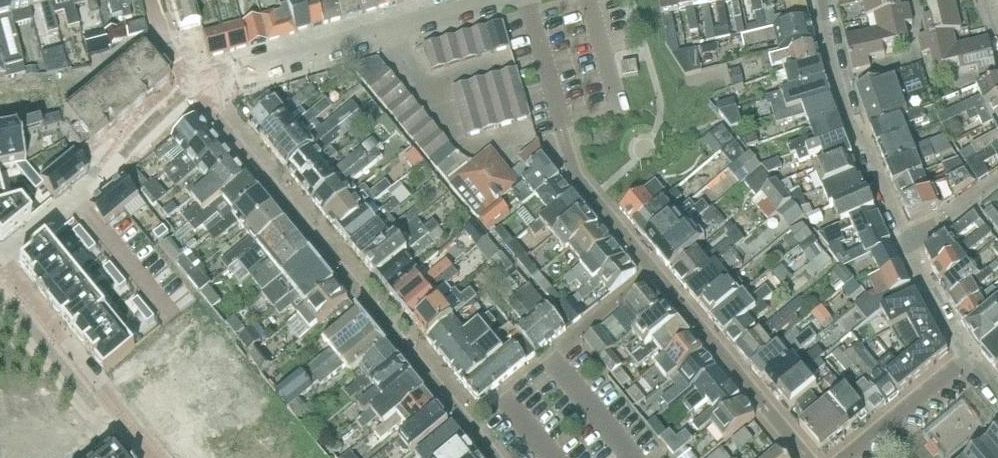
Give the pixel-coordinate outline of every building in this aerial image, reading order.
[(7,80),(26,74),(5,0),(0,0),(0,56),(7,80)] [(29,11),(26,0),(5,0),(26,74),(42,70),(34,41),(28,43),(24,31),(23,31),(19,14),(29,11)] [(52,9),(49,0),(26,0),(29,11),(32,19),(42,16),(54,57),(43,60),(46,73),(69,70),(52,9)] [(72,0),(49,0),(52,9),(62,6),(67,22),(69,29),(79,26),(77,19),(72,0)] [(93,28),(81,31),(88,56),(108,51),(104,34),(104,33),(95,0),(86,0),(93,28)] [(121,16),(116,0),(107,0),(112,19),(121,16)] [(121,16),(130,14),(126,0),(116,0),(121,16)] [(194,2),(193,0),(172,0),(181,31),(200,26),(194,2)] [(308,17),(304,2),(303,0),(286,0),(292,22),(308,17)] [(320,11),(317,0),(312,0),(304,2),(308,17),(311,28),(324,24),(320,11)] [(338,3),(337,0),(317,0),(320,11),(339,7),(338,3)] [(360,15),(356,0),(349,0),(338,3),(339,7),(320,11),(324,24),(343,20),(360,15)] [(376,0),(356,0),(360,15),(378,9),(376,0)] [(398,4),(396,0),(376,0),(378,9),(398,4)] [(679,12),(677,0),(659,0),(668,44),(666,45),(673,56),(675,55),(674,54),(678,53),(671,16),(679,14),(679,12)] [(694,9),(692,0),(677,0),(679,12),(687,11),(693,47),(701,45),(694,9)] [(709,7),(708,0),(692,0),(694,9),(701,8),(709,43),(717,41),(709,7)] [(724,4),(723,0),(708,0),(709,7),(716,6),(723,40),(731,38),(724,4)] [(744,33),(738,0),(723,0),(724,4),(731,3),(737,36),(743,35),(744,33)] [(769,32),(762,0),(751,0),(754,15),(756,14),(760,34),(769,32)] [(769,32),(778,30),(773,11),(775,11),(772,0),(762,0),(769,32)] [(805,0),(794,0),(796,9),(786,11),(790,27),(810,23),(805,0)] [(867,18),(875,16),(875,15),(901,9),(899,0),(863,0),(867,18)] [(954,0),(938,0),(928,2),(932,19),(924,21),(927,37),(928,38),(954,32),(962,31),(954,0)] [(905,26),(913,24),(909,7),(901,9),(875,15),(875,16),(879,31),(880,31),(884,48),(909,43),(905,26)] [(293,22),(276,27),(273,17),(262,21),(268,42),(296,34),(296,32),(295,32),(293,22)] [(296,32),(311,28),(308,17),(292,22),(293,22),(295,32),(296,32)] [(268,42),(262,21),(261,18),(241,24),(248,47),(268,42)] [(128,38),(148,33),(145,22),(125,27),(128,38)] [(495,53),(511,48),(504,23),(488,28),(495,53)] [(815,42),(811,24),(810,23),(790,27),(778,30),(769,32),(760,34),(743,39),(745,49),(778,41),(780,51),(815,42)] [(241,24),(221,29),(228,53),(248,47),(241,24)] [(124,39),(127,38),(125,28),(104,34),(108,51),(124,39)] [(479,58),(495,53),(488,28),(472,33),(479,58)] [(228,53),(221,29),(203,34),(210,58),(228,53)] [(886,57),(884,48),(880,31),(879,31),(846,39),(854,73),(871,69),(869,60),(886,57)] [(956,48),(957,48),(954,32),(928,38),(927,37),(919,39),(923,57),(931,55),(935,71),(960,65),(956,48)] [(464,62),(479,58),(472,33),(456,37),(464,62)] [(448,67),(464,62),(456,37),(441,42),(448,67)] [(980,78),(997,74),(990,40),(957,48),(956,48),(960,65),(962,74),(978,70),(980,78)] [(431,72),(448,67),(441,42),(424,47),(431,72)] [(796,71),(821,64),(816,46),(770,58),(773,67),(793,62),(796,71)] [(112,74),(104,81),(132,114),(147,102),(144,99),(151,93),(154,96),(170,82),(143,49),(134,56),(129,51),(107,68),(112,74)] [(686,76),(703,71),(697,50),(678,53),(674,54),(675,55),(673,56),(686,76)] [(387,70),(379,60),(353,68),(368,86),(387,70)] [(624,78),(639,76),(637,63),(622,65),(624,78)] [(785,94),(826,81),(821,64),(796,71),(786,74),(790,87),(781,89),(783,95),(785,94)] [(908,116),(917,113),(924,110),(934,106),(930,96),(931,95),(921,66),(894,75),(894,76),(902,99),(908,116)] [(378,98),(398,82),(387,70),(368,86),(378,98)] [(509,99),(525,94),(518,71),(502,75),(509,99)] [(493,104),(509,99),(502,75),(486,80),(493,104)] [(902,99),(894,76),(894,75),(857,88),(866,111),(902,99)] [(997,100),(997,79),(977,87),(981,97),(966,104),(970,112),(972,111),(997,100)] [(477,108),(493,104),(486,80),(470,85),(477,108)] [(41,81),(29,82),(29,90),(41,88),(41,81)] [(132,114),(104,81),(95,89),(90,83),(68,101),(73,106),(64,114),(78,131),(69,138),(80,151),(89,144),(91,147),(108,134),(105,131),(112,125),(115,128),(132,114)] [(806,107),(832,99),(826,81),(785,94),(783,95),(767,100),(769,107),(771,106),(775,117),(806,107)] [(29,82),(17,83),(17,91),(29,90),(29,82)] [(398,82),(378,98),(389,111),(408,95),(398,82)] [(0,85),(0,133),(20,129),(8,84),(0,85)] [(461,114),(477,108),(470,85),(453,90),(461,114)] [(516,123),(532,118),(525,94),(509,99),(516,123)] [(408,95),(389,111),(399,123),(419,107),(408,95)] [(296,113),(301,109),(308,104),(301,96),(282,112),(275,103),(249,124),(250,125),(263,140),(296,113)] [(500,127),(516,123),(509,99),(493,104),(500,127)] [(721,113),(736,108),(738,108),(735,99),(719,104),(720,107),(717,108),(721,113)] [(810,126),(838,116),(832,99),(806,107),(775,117),(778,125),(792,121),(793,123),(808,118),(810,126)] [(872,129),(908,116),(902,99),(866,111),(872,129)] [(994,122),(997,121),(997,100),(970,112),(966,113),(971,123),(980,119),(984,127),(994,122)] [(276,156),(316,123),(333,109),(326,101),(307,117),(301,109),(296,113),(263,140),(276,156)] [(484,132),(500,127),(493,104),(477,108),(484,132)] [(360,113),(353,105),(322,131),(316,123),(276,156),(289,171),(338,131),(360,113)] [(410,136),(429,120),(419,107),(399,123),(410,136)] [(468,137),(484,132),(477,108),(461,114),(468,137)] [(733,129),(742,126),(736,108),(721,113),(733,129)] [(879,146),(908,135),(904,126),(920,121),(927,118),(924,110),(917,113),(908,116),(872,129),(879,146)] [(62,125),(59,116),(15,129),(0,132),(0,170),(20,166),(25,165),(17,137),(23,138),(42,132),(62,125)] [(390,138),(399,131),(386,116),(378,123),(390,138)] [(949,137),(962,131),(956,118),(941,124),(949,137)] [(186,155),(212,134),(199,119),(154,156),(160,164),(180,147),(186,155)] [(803,152),(845,136),(839,119),(811,129),(814,138),(800,143),(803,152)] [(420,148),(439,132),(429,120),(410,136),(420,148)] [(330,162),(338,156),(332,148),(341,141),(337,137),(341,134),(338,131),(289,171),(300,186),(330,161),(330,162)] [(429,159),(443,148),(448,143),(439,132),(420,148),(429,159)] [(721,153),(735,141),(736,140),(729,132),(715,144),(710,138),(708,139),(714,146),(699,159),(705,166),(721,153)] [(997,145),(997,133),(974,145),(979,156),(997,145)] [(179,185),(198,170),(224,149),(212,134),(186,155),(167,170),(179,185)] [(748,147),(759,143),(756,136),(745,140),(748,147)] [(852,155),(845,137),(845,136),(803,152),(797,154),(800,163),(823,155),(827,164),(852,155)] [(928,143),(913,149),(909,139),(880,151),(888,168),(931,150),(928,143)] [(737,164),(746,156),(735,141),(721,153),(734,166),(737,164)] [(438,169),(457,153),(448,143),(443,148),(429,159),(438,169)] [(326,216),(340,204),(351,195),(356,190),(350,183),(366,171),(383,158),(380,154),(385,150),(381,145),(367,157),(313,201),(326,216)] [(979,156),(966,163),(979,183),(990,176),(984,167),(997,159),(997,160),(997,145),(979,156)] [(196,196),(235,163),(224,149),(198,170),(204,176),(190,188),(196,196)] [(313,201),(367,157),(361,149),(334,172),(328,165),(301,187),(313,201)] [(920,164),(935,158),(931,150),(888,168),(895,184),(924,174),(920,164)] [(415,170),(424,162),(415,151),(405,158),(415,170)] [(452,187),(477,166),(457,153),(438,169),(452,187)] [(751,153),(746,156),(737,164),(750,178),(762,168),(756,161),(757,161),(751,153)] [(75,184),(89,172),(73,154),(39,182),(55,200),(69,189),(75,184)] [(523,184),(519,188),(491,154),(477,166),(452,187),(479,221),(488,232),(510,214),(507,210),(518,202),(524,209),(530,204),(561,180),(543,159),(528,171),(525,167),(516,174),(523,184)] [(859,172),(853,157),(827,166),(815,171),(822,187),(859,172)] [(777,161),(763,167),(770,174),(783,169),(780,160),(777,161)] [(960,160),(943,167),(948,175),(950,180),(966,170),(960,160)] [(215,204),(247,178),(235,163),(196,196),(201,203),(187,215),(192,223),(201,216),(215,204)] [(762,170),(746,184),(757,198),(763,193),(769,187),(774,183),(762,170)] [(953,201),(976,185),(966,170),(950,180),(948,181),(949,184),(903,203),(911,222),(942,209),(940,204),(938,199),(949,194),(953,201)] [(942,178),(928,183),(924,174),(895,184),(903,203),(949,184),(948,181),(944,183),(942,178)] [(839,204),(867,192),(861,177),(824,193),(830,207),(830,208),(839,204)] [(209,234),(210,234),(226,221),(260,193),(247,178),(215,204),(201,216),(192,223),(189,225),(196,234),(204,228),(209,234)] [(156,204),(169,194),(157,179),(145,189),(156,204)] [(104,196),(105,197),(91,208),(106,227),(140,199),(125,180),(111,192),(111,191),(104,196)] [(538,225),(574,196),(561,180),(530,204),(524,209),(538,225)] [(786,194),(776,181),(774,183),(769,187),(763,193),(767,198),(755,208),(761,216),(765,213),(766,214),(775,207),(779,212),(792,201),(786,194)] [(366,210),(386,193),(392,189),(386,182),(376,189),(370,194),(365,187),(327,218),(339,233),(366,210)] [(657,206),(669,197),(656,182),(645,191),(621,211),(622,211),(634,226),(657,206)] [(795,201),(804,198),(800,188),(786,194),(792,201),(793,202),(795,201)] [(676,191),(669,197),(657,206),(634,226),(646,240),(669,221),(691,203),(694,201),(688,193),(682,198),(676,191)] [(875,210),(873,204),(867,192),(839,204),(830,208),(830,207),(826,209),(830,218),(846,211),(850,221),(875,210)] [(272,208),(269,204),(260,193),(226,221),(210,234),(213,237),(217,234),(220,239),(239,224),(245,230),(272,208)] [(555,237),(586,211),(574,196),(538,225),(531,231),(537,238),(548,228),(555,237)] [(807,207),(804,198),(795,201),(799,210),(807,207)] [(711,211),(703,202),(696,208),(691,203),(669,221),(646,240),(658,255),(704,217),(711,211)] [(790,229),(804,218),(792,203),(778,214),(790,229)] [(394,207),(391,204),(372,218),(366,210),(339,233),(352,248),(379,225),(390,216),(400,208),(397,204),(394,207)] [(0,212),(0,242),(2,242),(30,220),(20,206),(0,212)] [(984,213),(991,221),(991,222),(997,216),(997,215),(992,207),(984,213)] [(403,232),(417,220),(418,220),(423,215),(418,209),(397,225),(390,216),(379,225),(352,248),(365,264),(403,232)] [(229,270),(239,262),(285,224),(274,210),(247,232),(252,239),(223,263),(229,270)] [(860,241),(884,229),(875,210),(850,221),(824,232),(828,241),(854,229),(858,237),(860,241)] [(568,252),(571,250),(599,227),(586,211),(555,237),(568,252)] [(934,270),(986,227),(975,214),(926,252),(925,253),(934,270)] [(704,222),(707,220),(704,217),(658,255),(671,270),(702,244),(696,237),(708,228),(704,222)] [(423,229),(417,220),(403,232),(365,264),(377,279),(427,239),(430,236),(439,228),(433,221),(423,229)] [(252,277),(298,240),(285,224),(239,262),(245,269),(252,277)] [(478,247),(488,239),(476,224),(466,232),(478,247)] [(802,246),(813,237),(803,225),(790,232),(802,246)] [(508,250),(515,244),(501,227),(495,232),(508,250)] [(584,265),(612,242),(599,227),(571,250),(584,265)] [(964,259),(992,235),(986,227),(934,270),(942,286),(968,264),(964,259)] [(390,294),(408,279),(415,273),(418,271),(412,263),(446,236),(439,228),(430,236),(427,239),(377,279),(390,294)] [(856,262),(892,245),(884,229),(860,241),(864,249),(851,256),(846,256),(843,249),(832,254),(842,265),(844,268),(854,263),(856,262)] [(738,246),(745,240),(737,230),(730,236),(738,246)] [(812,264),(825,254),(817,244),(818,244),(814,240),(815,239),(813,237),(802,246),(800,249),(812,264)] [(484,254),(494,245),(489,238),(488,239),(478,247),(484,254)] [(175,262),(184,255),(171,240),(162,247),(175,262)] [(265,293),(276,284),(311,255),(298,240),(252,277),(265,293)] [(515,244),(508,250),(521,265),(528,259),(533,255),(520,240),(515,244)] [(34,285),(64,259),(49,242),(21,265),(21,269),(34,285)] [(592,285),(625,258),(612,242),(584,265),(562,283),(565,287),(568,284),(570,287),(577,282),(584,291),(592,285)] [(902,266),(901,264),(892,245),(856,262),(857,266),(861,264),(863,268),(876,262),(881,273),(882,275),(902,266)] [(687,290),(716,265),(726,257),(720,250),(706,261),(699,252),(673,273),(687,290)] [(189,278),(199,269),(203,267),(190,252),(185,256),(184,255),(175,262),(189,278)] [(698,303),(727,279),(743,266),(731,252),(726,257),(716,265),(687,290),(698,303)] [(502,254),(492,262),(504,276),(514,268),(502,254)] [(825,254),(812,264),(805,270),(812,279),(832,262),(825,254)] [(273,310),(323,270),(311,255),(276,284),(265,293),(262,296),(273,310)] [(611,294),(637,273),(625,258),(592,285),(584,291),(578,295),(585,303),(605,286),(611,294)] [(49,304),(80,278),(64,259),(34,285),(49,304)] [(528,259),(521,265),(533,279),(539,274),(528,259)] [(402,310),(445,274),(450,270),(453,268),(447,261),(439,267),(421,281),(415,273),(408,279),(390,294),(402,310)] [(950,300),(981,275),(970,263),(968,264),(942,286),(950,300)] [(845,287),(853,280),(844,268),(842,265),(833,273),(845,287)] [(878,299),(911,285),(902,266),(882,275),(887,286),(878,290),(879,294),(876,295),(878,299)] [(201,293),(209,287),(212,284),(199,269),(189,278),(201,293)] [(301,313),(335,285),(323,270),(273,310),(279,317),(295,305),(301,313)] [(444,288),(456,278),(450,270),(445,274),(402,310),(408,317),(415,325),(450,296),(444,288)] [(976,291),(994,277),(988,270),(981,275),(950,300),(959,316),(980,298),(976,291)] [(546,294),(552,289),(540,275),(534,280),(546,294)] [(63,321),(94,296),(80,278),(49,304),(63,321)] [(522,293),(510,279),(503,285),(551,344),(566,331),(530,287),(522,293)] [(537,355),(551,344),(503,285),(497,290),(523,323),(516,330),(523,338),(537,355)] [(736,301),(745,294),(746,293),(740,285),(728,295),(722,288),(700,306),(712,321),(736,301)] [(883,309),(916,295),(911,285),(878,299),(873,301),(868,295),(855,306),(868,321),(883,309)] [(306,337),(315,330),(349,302),(336,286),(261,348),(274,363),(306,337)] [(209,287),(201,293),(214,309),(222,303),(209,287)] [(637,331),(644,325),(666,308),(650,288),(621,311),(637,331)] [(566,305),(553,290),(552,289),(546,294),(560,311),(566,305)] [(764,304),(773,296),(767,289),(751,302),(745,294),(736,301),(712,321),(725,336),(759,308),(764,304)] [(804,290),(774,316),(783,326),(813,300),(804,290)] [(467,309),(478,300),(471,292),(459,301),(453,293),(450,296),(415,325),(428,341),(467,309)] [(916,295),(881,313),(891,331),(926,312),(916,295)] [(78,339),(109,314),(94,296),(63,321),(78,339)] [(993,299),(985,306),(980,298),(959,316),(967,330),(997,305),(993,299)] [(340,360),(374,332),(358,312),(349,302),(315,330),(331,350),(302,375),(300,373),(276,392),(298,420),(301,418),(302,417),(293,406),(319,384),(313,376),(336,356),(340,360)] [(997,305),(967,330),(980,350),(982,352),(997,339),(997,304),(997,305)] [(579,321),(566,306),(557,314),(569,329),(579,321)] [(644,352),(679,323),(666,308),(644,325),(651,333),(638,344),(644,352)] [(753,325),(765,315),(759,308),(725,336),(738,351),(760,333),(753,325)] [(459,328),(473,316),(467,309),(428,341),(440,355),(465,335),(459,328)] [(926,312),(891,331),(899,345),(900,346),(916,338),(923,350),(941,340),(926,312)] [(92,356),(123,330),(109,314),(78,339),(92,356)] [(487,332),(497,323),(490,315),(479,324),(465,335),(440,355),(452,371),(492,338),(487,332)] [(237,336),(246,329),(236,317),(227,324),(237,336)] [(767,340),(780,330),(773,322),(760,333),(738,351),(751,367),(773,348),(767,340)] [(667,359),(691,339),(679,323),(644,352),(640,355),(646,362),(660,351),(667,359)] [(249,351),(260,342),(249,329),(238,338),(249,351)] [(615,348),(600,330),(599,329),(598,330),(599,331),(596,333),(595,332),(585,341),(601,360),(611,352),(615,348)] [(818,338),(810,329),(801,337),(796,331),(752,368),(763,382),(799,352),(804,348),(805,349),(818,338)] [(123,330),(92,356),(106,374),(137,348),(123,330)] [(360,370),(387,348),(374,332),(340,360),(336,356),(313,376),(319,384),(321,386),(339,372),(347,381),(353,376),(360,370)] [(464,385),(504,352),(492,338),(452,371),(464,385)] [(537,355),(523,338),(505,353),(504,352),(464,385),(476,400),(482,400),(537,355)] [(923,375),(949,354),(941,340),(923,350),(916,338),(900,346),(910,359),(923,375)] [(680,374),(704,354),(691,339),(667,359),(657,368),(670,383),(674,379),(680,374)] [(982,352),(984,354),(997,370),(997,339),(982,352)] [(352,403),(364,392),(400,363),(387,348),(360,370),(353,376),(359,383),(346,394),(352,403)] [(263,372),(272,365),(259,349),(250,357),(263,372)] [(886,406),(845,356),(840,350),(834,355),(862,389),(855,395),(872,417),(886,406)] [(882,373),(875,379),(852,350),(845,356),(886,406),(899,394),(882,373)] [(613,376),(620,370),(623,367),(611,352),(601,360),(613,376)] [(810,356),(805,360),(799,352),(763,382),(764,383),(767,380),(774,388),(771,391),(776,397),(816,364),(810,356)] [(695,387),(717,370),(704,354),(674,379),(680,387),(664,401),(670,408),(695,387)] [(892,356),(878,368),(882,373),(899,394),(923,375),(910,359),(901,366),(892,356)] [(812,380),(827,367),(821,361),(816,364),(776,397),(780,403),(784,400),(791,409),(796,405),(803,399),(811,392),(818,387),(812,380)] [(412,378),(408,373),(400,363),(364,392),(370,400),(352,416),(357,423),(363,418),(412,378)] [(626,393),(634,386),(621,371),(620,370),(613,376),(626,393)] [(717,370),(695,387),(701,395),(690,404),(696,412),(707,402),(708,403),(729,385),(717,370)] [(388,423),(424,393),(412,378),(363,418),(370,426),(383,416),(388,423)] [(869,419),(852,398),(836,379),(829,386),(837,395),(830,401),(852,428),(860,421),(862,425),(869,419)] [(741,399),(729,385),(708,403),(713,409),(702,419),(708,426),(741,399)] [(645,401),(634,386),(626,393),(638,407),(645,401)] [(830,401),(823,407),(811,392),(803,399),(840,443),(846,438),(843,435),(852,428),(830,401)] [(403,436),(437,408),(424,393),(388,423),(375,433),(382,442),(397,429),(403,436)] [(834,448),(840,443),(803,399),(796,405),(800,409),(800,410),(808,420),(801,426),(822,452),(831,445),(834,448)] [(725,442),(756,417),(743,401),(721,419),(712,426),(725,442)] [(449,424),(446,420),(437,408),(403,436),(387,449),(394,456),(407,445),(414,453),(449,424)] [(648,424),(657,417),(651,410),(642,417),(648,424)] [(301,418),(311,430),(318,424),(309,412),(302,417),(301,418)] [(658,435),(664,430),(656,420),(650,426),(658,435)] [(325,428),(318,433),(325,442),(332,436),(325,428)] [(466,443),(453,428),(417,457),(448,457),(466,443)] [(747,446),(754,441),(746,431),(739,436),(747,446)] [(694,441),(687,432),(677,440),(671,432),(661,441),(674,457),(694,441)] [(969,457),(997,457),(997,434),(969,457)] [(740,452),(747,446),(739,436),(732,442),(740,452)] [(337,440),(326,448),(333,456),(343,448),(337,440)] [(93,457),(94,457),(124,457),(123,457),(114,445),(111,442),(94,457),(93,457)] [(466,443),(448,457),(478,457),(466,443)] [(723,449),(714,457),(715,457),(730,457),(723,449)]
